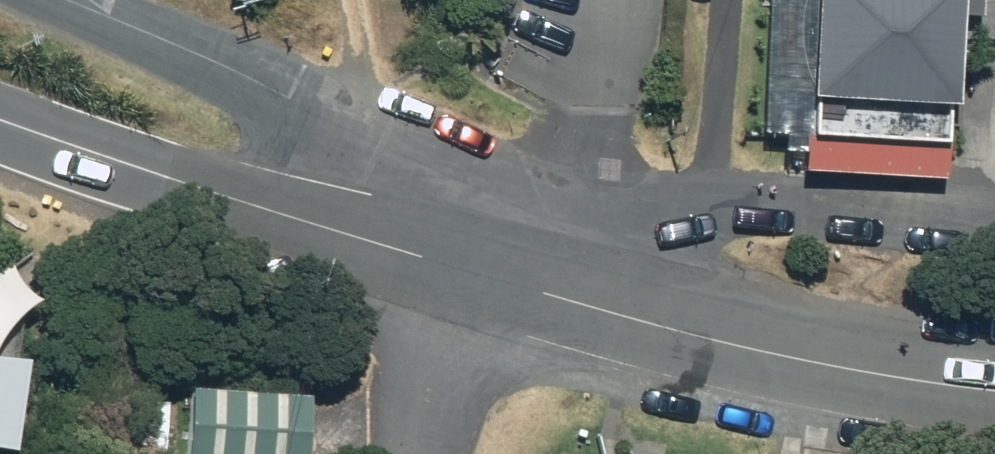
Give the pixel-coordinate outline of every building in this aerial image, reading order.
[(931,121),(938,0),(801,0),(795,115),(931,121)] [(22,448),(33,359),(0,356),(0,444),(22,448)] [(198,388),(196,453),(305,453),(307,391),(198,388)]
